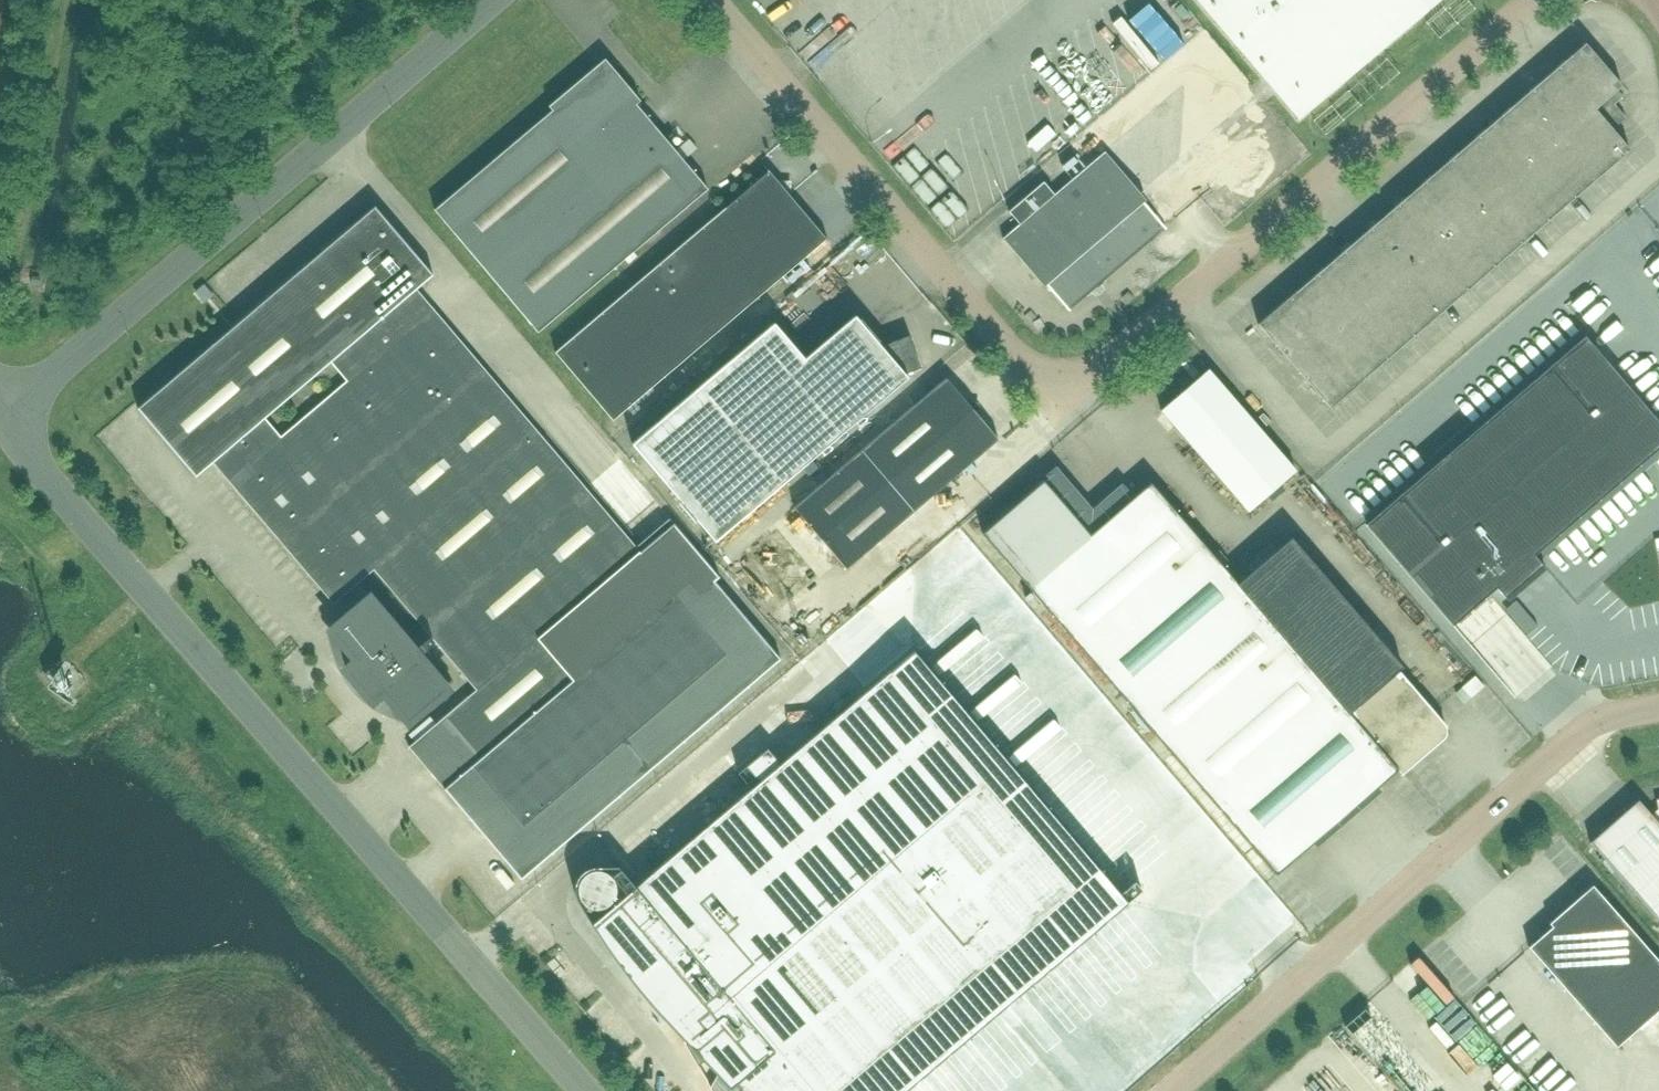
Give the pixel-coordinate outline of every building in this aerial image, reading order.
[(1299,120),(1439,0),(1197,0),(1299,120)] [(1329,407),(1629,149),(1612,129),(1625,117),(1614,104),(1623,97),(1616,89),(1621,85),(1584,42),(1257,324),(1329,407)] [(551,110),(434,209),(537,332),(707,188),(636,104),(640,100),(611,66),(596,65),(548,106),(551,110)] [(1019,224),(1002,238),(1043,287),(1046,285),(1068,311),(1070,310),(1068,308),(1163,227),(1164,229),(1166,228),(1143,202),(1145,200),(1104,151),(1054,194),(1043,182),(1008,211),(1019,224)] [(827,240),(788,194),(789,190),(782,182),(778,182),(767,169),(766,170),(767,171),(698,230),(552,353),(612,420),(757,297),(825,240),(826,241),(827,240)] [(374,206),(137,407),(195,476),(213,461),(333,603),(351,588),(360,599),(325,629),(353,663),(346,669),(372,700),(379,694),(407,727),(454,688),(424,651),(435,641),(476,689),(408,747),(521,879),(780,658),(713,579),(719,576),(673,522),(640,551),(416,288),(433,274),(374,206)] [(880,346),(854,316),(809,355),(778,318),(655,425),(632,445),(715,542),(906,377),(904,375),(907,373),(920,368),(908,336),(880,346)] [(1365,523),(1452,625),(1496,587),(1508,601),(1545,568),(1533,555),(1658,447),(1658,423),(1584,335),(1365,523)] [(1191,377),(1204,367),(1197,357),(1184,367),(1191,377)] [(1208,368),(1161,409),(1248,510),(1295,470),(1208,368)] [(969,405),(946,377),(861,450),(793,507),(846,568),(913,512),(998,439),(975,412),(978,409),(972,402),(969,405)] [(1042,479),(981,533),(1028,587),(1276,874),(1397,770),(1401,774),(1442,739),(1443,738),(1444,736),(1445,734),(1445,732),(1446,730),(1446,729),(1445,727),(1444,725),(1443,723),(1398,670),(1403,666),(1290,536),(1237,582),(1150,482),(1089,535),(1042,479)] [(700,1041),(742,1090),(836,1090),(1076,888),(891,670),(780,763),(767,747),(737,772),(751,788),(635,886),(618,867),(593,866),(581,873),(578,876),(574,885),(575,894),(587,917),(612,955),(621,948),(689,1030),(686,1036),(689,1041),(694,1043),(700,1041)] [(1001,737),(1026,715),(1009,696),(984,718),(1001,737)] [(1030,741),(1015,754),(1034,776),(1049,764),(1030,741)] [(1070,789),(1055,796),(1063,812),(1078,805),(1070,789)] [(1655,814),(1652,816),(1638,799),(1589,842),(1658,921),(1658,813),(1655,814)] [(1528,946),(1616,1047),(1658,1009),(1658,963),(1595,888),(1528,946)]
